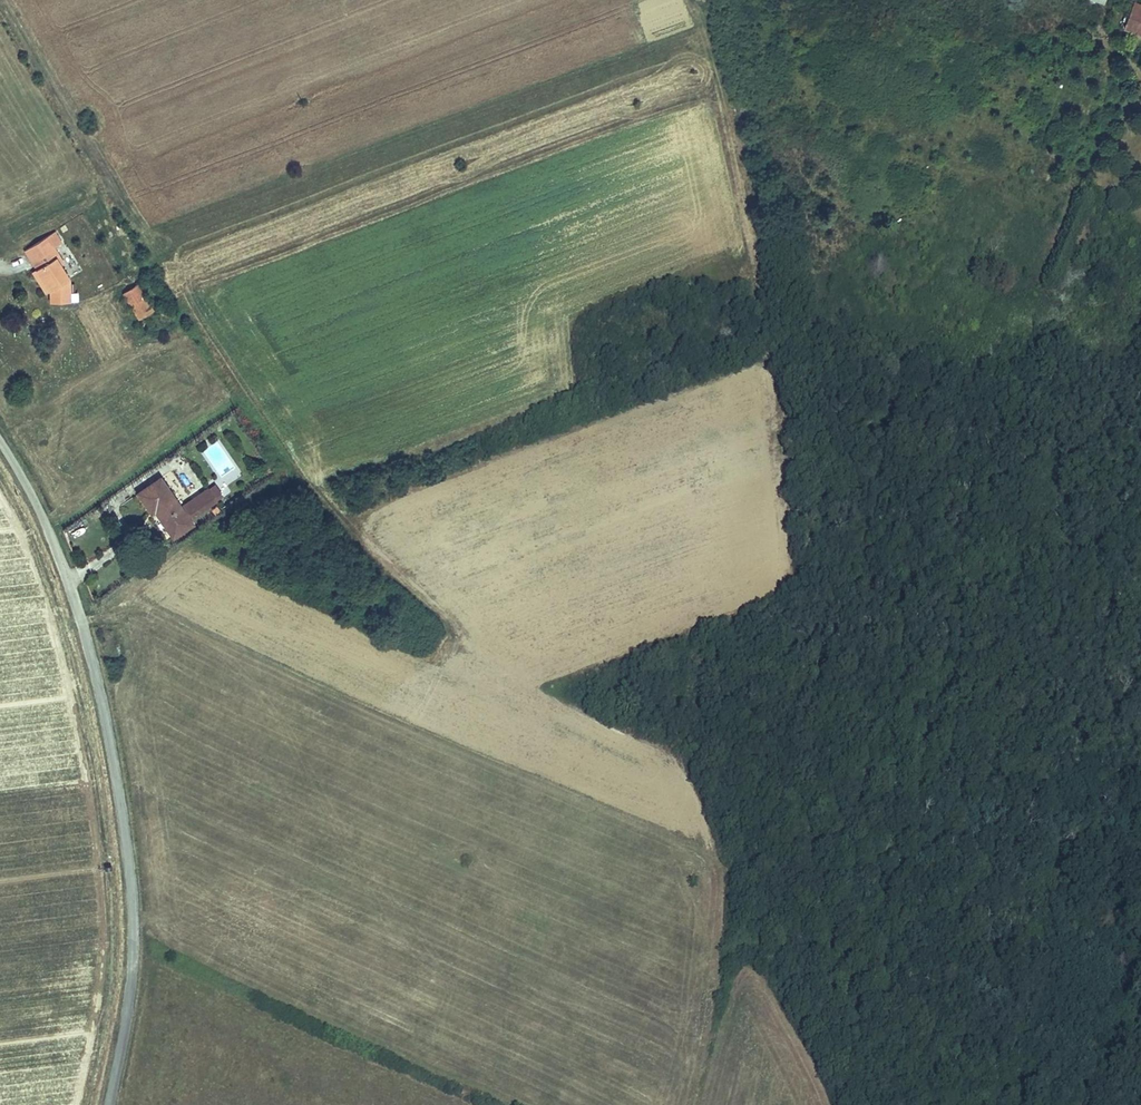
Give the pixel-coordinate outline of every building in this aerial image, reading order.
[(1140,28),(1140,2),(1136,0),(1132,0),(1122,26),(1139,32),(1140,28)] [(56,239),(49,228),(44,232),(51,243),(56,239)] [(51,243),(44,232),(21,247),(32,264),(47,285),(48,287),(49,298),(68,296),(66,274),(52,254),(56,251),(51,243)] [(47,285),(32,264),(29,267),(44,288),(48,287),(47,285)] [(134,281),(123,289),(138,316),(150,308),(134,281)] [(188,521),(179,508),(157,478),(135,494),(149,513),(152,510),(171,536),(189,522),(188,521)] [(204,490),(187,503),(195,515),(213,502),(204,490)] [(187,503),(179,508),(188,521),(195,515),(187,503)]
